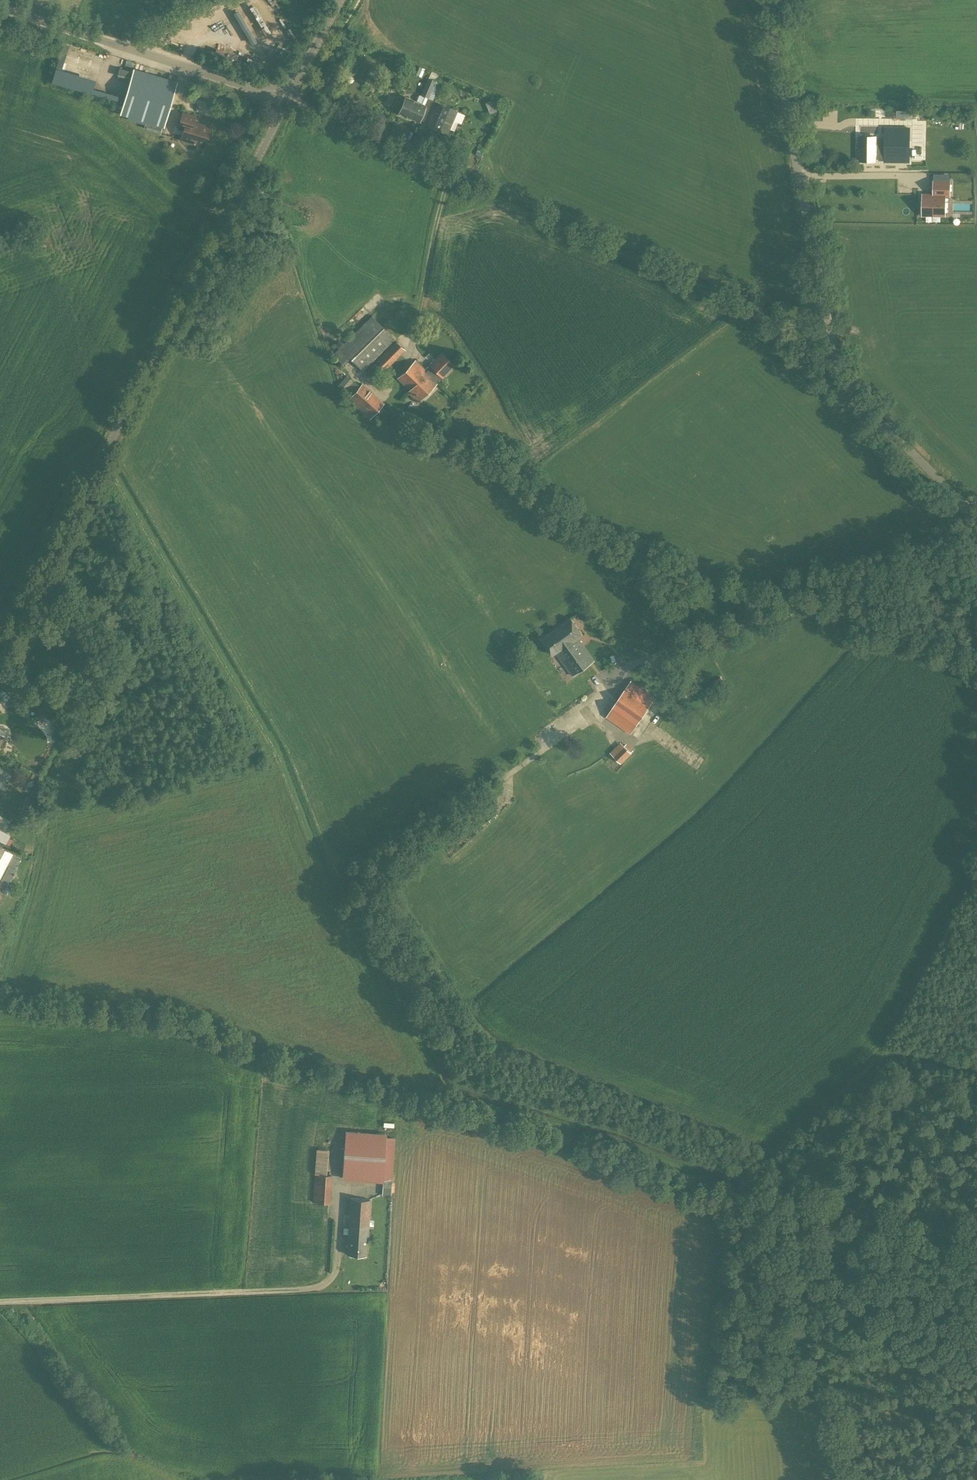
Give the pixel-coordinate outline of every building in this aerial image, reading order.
[(346,74),(356,74),(356,63),(346,63),(346,74)] [(119,75),(130,78),(132,72),(121,69),(119,75)] [(123,112),(146,119),(143,128),(160,133),(160,132),(174,85),(135,74),(123,112)] [(427,77),(420,95),(427,98),(428,98),(435,80),(427,77)] [(399,114),(423,124),(433,100),(428,98),(427,98),(423,106),(405,99),(399,114)] [(490,113),(498,110),(494,99),(486,102),(490,113)] [(433,100),(423,124),(448,134),(454,120),(461,123),(464,114),(433,100)] [(183,114),(178,130),(184,132),(182,140),(205,147),(210,128),(201,125),(200,127),(193,125),(195,117),(183,114)] [(908,162),(909,128),(885,128),(885,150),(875,150),(875,137),(860,137),(860,161),(875,161),(875,164),(885,164),(885,161),(908,162)] [(456,138),(452,149),(468,156),(472,144),(456,138)] [(477,148),(475,154),(480,156),(483,150),(477,148)] [(183,168),(179,172),(183,176),(187,172),(183,168)] [(950,181),(941,181),(941,188),(933,188),(933,195),(922,195),(922,215),(932,215),(932,214),(945,214),(946,196),(950,196),(950,181)] [(376,359),(377,360),(367,370),(376,378),(406,350),(372,317),(333,355),(344,365),(351,359),(363,371),(376,359)] [(409,390),(407,392),(418,403),(439,383),(437,381),(441,376),(442,377),(454,365),(442,353),(426,370),(416,360),(397,379),(409,390)] [(360,387),(347,375),(338,385),(351,396),(348,400),(369,419),(384,403),(363,384),(360,387)] [(556,653),(556,654),(564,648),(567,653),(569,652),(571,656),(584,647),(577,638),(583,634),(572,619),(542,640),(553,655),(556,653)] [(564,648),(556,654),(573,676),(594,661),(584,647),(571,656),(569,652),(567,653),(564,648)] [(713,683),(718,690),(726,685),(721,677),(713,683)] [(606,718),(631,734),(656,698),(632,681),(606,718)] [(630,752),(624,745),(614,755),(620,762),(630,752)] [(11,833),(0,828),(0,840),(7,843),(11,833)] [(0,847),(0,899),(4,891),(3,891),(9,879),(10,879),(16,868),(15,868),(20,858),(12,853),(0,847)] [(332,1150),(317,1148),(315,1173),(329,1175),(332,1150)] [(382,1161),(340,1158),(339,1175),(381,1178),(381,1174),(383,1175),(391,1175),(393,1151),(376,1150),(376,1158),(381,1158),(382,1159),(382,1161)] [(329,1175),(315,1173),(313,1201),(329,1202),(330,1175),(329,1175)] [(391,1175),(383,1175),(382,1194),(390,1195),(391,1175)] [(370,1199),(351,1198),(347,1254),(366,1255),(370,1199)]
